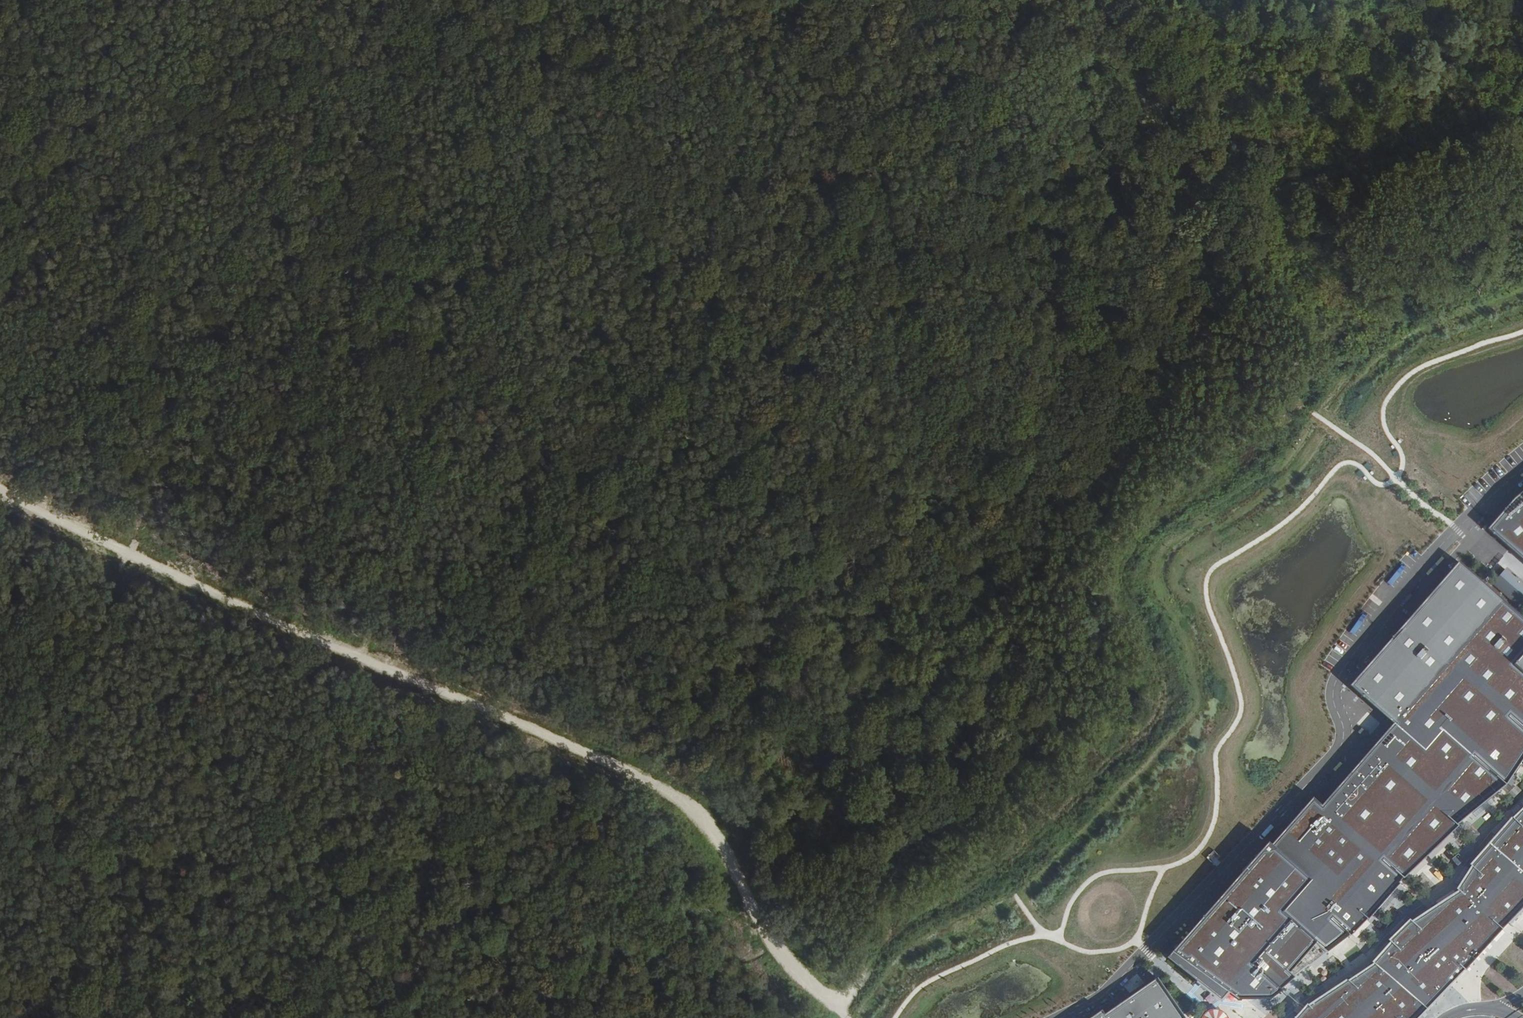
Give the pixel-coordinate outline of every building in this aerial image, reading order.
[(1484,521),(1522,558),(1522,484),(1484,521)] [(1452,574),(1355,688),(1395,730),(1321,811),(1312,800),(1287,828),(1174,960),(1240,1007),(1274,1007),(1283,1000),(1281,997),(1295,983),(1291,979),(1318,948),(1325,952),(1350,935),(1373,912),(1499,789),(1522,748),(1522,628),(1452,574)] [(1508,823),(1489,848),(1461,892),(1413,923),(1377,964),(1305,1010),(1299,1017),(1417,1017),(1427,1009),(1467,971),(1511,920),(1522,906),(1522,810),(1508,823)] [(1091,1017),(1185,1017),(1158,979),(1105,1016),(1101,1011),(1091,1017)]
